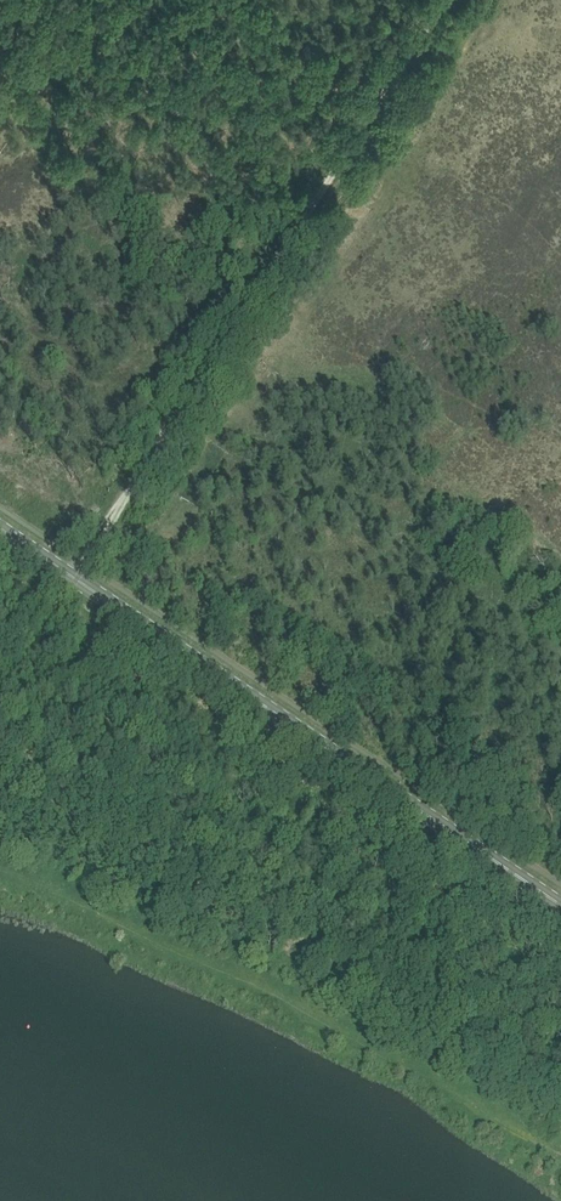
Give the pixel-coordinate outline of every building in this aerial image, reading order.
[(128,528),(136,512),(133,510),(125,525),(128,528)]
